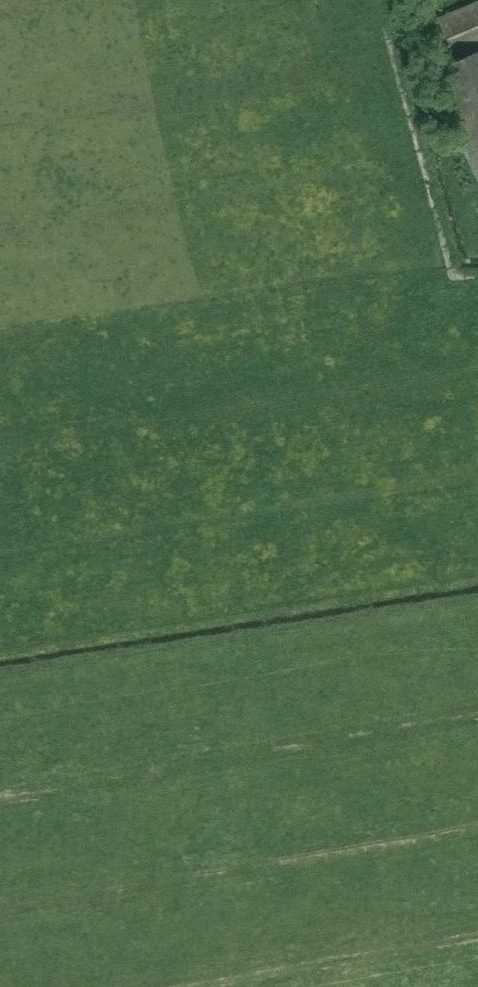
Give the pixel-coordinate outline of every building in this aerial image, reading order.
[(436,17),(454,58),(428,69),(477,183),(477,0),(476,0),(436,17)]
